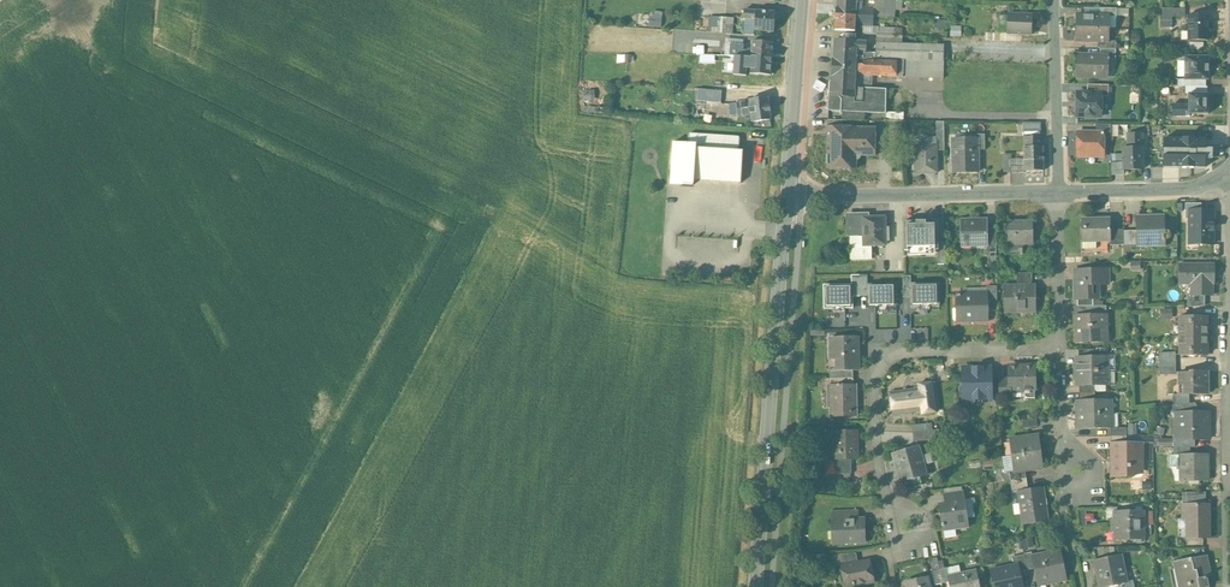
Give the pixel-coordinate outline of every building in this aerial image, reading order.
[(854,0),(837,0),(836,9),(836,15),(855,16),(856,0),(854,0)] [(885,14),(894,14),(895,9),(895,0),(885,0),(885,14)] [(1185,9),(1172,8),(1172,17),(1185,17),(1185,9)] [(661,27),(663,11),(652,10),(650,26),(661,27)] [(770,12),(756,11),(744,10),(744,19),(755,20),(755,31),(774,33),(775,19),(776,12),(770,12)] [(1033,36),(1034,14),(1009,13),(1008,35),(1033,36)] [(855,16),(836,15),(835,20),(836,20),(835,30),(855,31),(855,21),(855,16)] [(1099,15),(1077,15),(1076,28),(1109,28),(1110,16),(1109,15),(1099,15)] [(1208,15),(1189,16),(1189,30),(1183,30),(1183,40),(1183,41),(1189,40),(1208,40),(1208,15)] [(874,17),(855,16),(855,21),(861,22),(860,25),(873,26),(874,17)] [(725,18),(708,17),(707,31),(724,33),(725,29),(725,18)] [(1109,28),(1076,28),(1076,41),(1098,41),(1109,41),(1109,28)] [(744,35),(729,34),(728,42),(743,43),(744,35)] [(879,34),(877,34),(876,42),(903,43),(903,36),(902,35),(879,34)] [(867,42),(834,40),(834,42),(832,42),(832,57),(833,57),(833,59),(856,60),(875,58),(876,58),(876,53),(866,53),(867,42)] [(1183,40),(1172,40),(1172,50),(1189,50),(1189,40),(1183,41),(1183,40)] [(773,43),(753,42),(752,52),(743,52),(743,46),(731,45),(730,56),(772,59),(773,43)] [(903,43),(876,42),(876,53),(876,58),(898,59),(903,59),(906,60),(922,60),(944,61),(945,52),(944,52),(945,44),(903,43)] [(1116,49),(1101,48),(1100,56),(1109,56),(1109,60),(1116,60),(1116,49)] [(1100,56),(1077,55),(1077,76),(1109,77),(1109,60),(1109,56),(1100,56)] [(772,59),(730,56),(730,61),(729,69),(729,71),(741,72),(741,68),(751,69),(750,73),(770,74),(772,59)] [(1206,63),(1206,57),(1186,58),(1185,61),(1178,61),(1178,77),(1186,77),(1186,79),(1208,79),(1208,63),(1206,63)] [(876,58),(875,58),(856,60),(855,74),(897,76),(897,72),(898,59),(876,58)] [(856,60),(833,59),(832,77),(855,78),(855,74),(856,60)] [(922,60),(906,60),(906,77),(921,77),(922,60)] [(944,61),(922,60),(921,77),(944,78),(944,61)] [(855,78),(832,77),(832,82),(830,81),(828,111),(886,114),(886,89),(854,87),(855,78)] [(1171,77),(1158,77),(1158,86),(1171,86),(1171,77)] [(1171,86),(1158,86),(1158,95),(1171,96),(1171,86)] [(698,88),(697,101),(722,102),(722,89),(698,88)] [(904,89),(886,89),(886,114),(886,121),(903,121),(904,89)] [(1101,93),(1077,93),(1077,116),(1101,117),(1101,93)] [(1209,94),(1189,94),(1189,104),(1189,114),(1208,114),(1209,94)] [(768,98),(749,100),(749,101),(736,103),(738,116),(751,114),(752,122),(771,119),(768,98)] [(1189,104),(1175,104),(1175,114),(1189,114),(1189,104)] [(944,122),(936,121),(936,137),(936,145),(937,145),(937,151),(944,150),(944,122)] [(1112,124),(1096,124),(1096,132),(1104,132),(1104,139),(1111,139),(1112,124)] [(1189,126),(1179,126),(1179,138),(1189,138),(1189,133),(1189,126)] [(842,127),(829,127),(829,128),(828,142),(827,142),(827,168),(856,169),(856,160),(859,159),(860,158),(861,156),(875,156),(875,141),(876,128),(857,128),(842,127)] [(1034,128),(1025,128),(1025,137),(1041,136),(1042,128),(1034,128)] [(1096,132),(1078,132),(1077,156),(1104,157),(1104,139),(1104,132),(1096,132)] [(1208,133),(1189,133),(1189,138),(1189,149),(1189,151),(1209,151),(1209,139),(1208,139),(1208,133)] [(739,138),(689,135),(688,134),(688,143),(673,142),(671,180),(675,181),(675,180),(680,181),(680,184),(694,185),(694,180),(740,183),(741,183),(743,151),(742,151),(739,151),(740,138),(739,138)] [(964,138),(964,134),(952,135),(952,139),(953,172),(978,172),(978,150),(977,138),(964,138)] [(1142,134),(1128,134),(1129,149),(1142,149),(1142,134)] [(1041,136),(1025,137),(1025,146),(1025,159),(1024,172),(1025,172),(1025,171),(1043,171),(1044,147),(1041,147),(1041,136)] [(926,145),(915,145),(915,173),(938,173),(937,151),(937,145),(936,145),(936,137),(926,137),(926,145)] [(1189,138),(1179,138),(1179,149),(1189,149),(1189,138)] [(1143,169),(1142,149),(1129,149),(1124,149),(1125,169),(1143,169)] [(1025,159),(1010,159),(1010,172),(1024,172),(1025,159)] [(1200,212),(1189,212),(1189,226),(1189,233),(1192,233),(1192,240),(1197,240),(1197,248),(1209,248),(1209,233),(1210,233),(1210,212),(1208,212),(1208,210),(1200,210),(1200,212)] [(1189,212),(1177,212),(1177,226),(1189,226),(1189,212)] [(869,217),(869,216),(850,216),(850,236),(863,236),(863,217),(869,217)] [(1163,216),(1140,217),(1140,230),(1137,230),(1137,241),(1152,241),(1152,245),(1165,245),(1165,236),(1163,236),(1163,216)] [(886,245),(885,217),(869,217),(863,217),(863,236),(863,245),(886,245)] [(987,219),(961,220),(961,247),(987,247),(988,246),(987,229),(987,219)] [(1110,220),(1082,220),(1082,242),(1110,241),(1111,241),(1110,229),(1110,220)] [(937,221),(904,222),(905,256),(938,255),(938,265),(945,265),(945,243),(938,243),(937,221)] [(1033,221),(1008,222),(1008,242),(1006,242),(1006,253),(1020,252),(1021,255),(1023,255),(1023,245),(1033,245),(1033,221)] [(996,229),(987,229),(988,246),(987,247),(987,253),(996,253),(996,229)] [(1123,229),(1110,229),(1111,241),(1110,241),(1110,245),(1123,245),(1124,245),(1123,230),(1123,229)] [(1132,230),(1123,230),(1124,245),(1123,245),(1123,246),(1132,246),(1132,230)] [(1213,265),(1179,264),(1179,279),(1194,279),(1193,295),(1193,296),(1203,296),(1213,296),(1213,265)] [(1108,270),(1075,270),(1075,299),(1078,299),(1092,299),(1092,298),(1091,285),(1109,284),(1108,270)] [(1031,273),(1017,274),(1017,286),(1027,286),(1027,283),(1030,283),(1031,281),(1031,273)] [(852,284),(824,285),(824,309),(833,309),(833,312),(844,312),(843,309),(853,308),(853,297),(860,297),(859,275),(851,275),(852,284)] [(867,275),(859,275),(860,297),(867,297),(867,308),(877,308),(877,311),(886,311),(886,308),(896,308),(895,284),(867,284),(867,275)] [(911,275),(903,275),(903,297),(911,297),(911,308),(921,308),(921,312),(930,312),(930,308),(939,308),(939,284),(911,284),(911,275)] [(997,286),(986,286),(986,294),(987,294),(987,301),(997,301),(997,286)] [(1017,286),(1004,286),(1005,312),(1019,312),(1019,308),(1036,308),(1035,287),(1029,287),(1029,288),(1027,286),(1017,286)] [(986,294),(956,294),(956,308),(960,308),(960,320),(988,320),(987,301),(987,294),(986,294)] [(1193,296),(1193,295),(1188,295),(1188,307),(1203,306),(1203,296),(1193,296)] [(1092,299),(1078,299),(1078,306),(1093,306),(1093,298),(1092,298),(1092,299)] [(1093,306),(1078,306),(1078,315),(1105,315),(1105,316),(1107,316),(1107,306),(1093,306)] [(1078,315),(1075,315),(1076,342),(1106,342),(1105,316),(1105,315),(1078,315)] [(1207,317),(1180,317),(1180,327),(1183,327),(1183,336),(1207,336),(1207,317)] [(914,327),(914,341),(929,341),(930,328),(914,327)] [(1207,355),(1207,336),(1183,336),(1183,345),(1180,345),(1180,355),(1207,355)] [(857,337),(831,338),(832,369),(835,369),(835,371),(853,370),(858,370),(857,337)] [(1079,356),(1076,357),(1077,371),(1107,370),(1107,356),(1094,356),(1079,356)] [(1176,357),(1160,357),(1160,366),(1176,366),(1176,357)] [(1034,366),(1009,367),(1010,379),(1010,391),(1011,391),(1025,391),(1026,398),(1034,398),(1034,391),(1035,391),(1034,366)] [(1176,366),(1160,366),(1160,375),(1176,375),(1176,366)] [(982,367),(973,368),(973,367),(962,367),(963,401),(975,401),(975,400),(982,400),(982,401),(992,401),(992,381),(982,381),(982,367)] [(991,367),(982,367),(982,381),(992,381),(991,367)] [(853,370),(835,371),(835,369),(832,369),(830,369),(830,378),(854,378),(853,370)] [(1107,370),(1077,371),(1077,385),(1079,385),(1095,385),(1108,385),(1107,370)] [(1208,394),(1208,372),(1191,372),(1191,373),(1179,373),(1179,385),(1184,385),(1184,394),(1179,394),(1179,395),(1208,394)] [(1010,391),(1010,379),(999,379),(999,398),(1011,397),(1011,391),(1010,391)] [(920,388),(890,392),(893,415),(923,412),(923,414),(936,412),(932,382),(919,384),(920,388)] [(854,385),(831,385),(832,417),(857,416),(856,385),(854,385)] [(1080,400),(1077,400),(1078,415),(1111,414),(1111,399),(1095,399),(1080,400)] [(1195,403),(1173,405),(1173,414),(1177,414),(1177,412),(1196,412),(1195,403)] [(1209,440),(1209,412),(1196,412),(1177,412),(1177,414),(1177,439),(1180,439),(1180,440),(1195,440),(1209,440)] [(1111,414),(1078,415),(1078,429),(1111,429),(1112,429),(1112,428),(1111,414)] [(1036,420),(1022,421),(1023,429),(1037,427),(1036,420)] [(932,423),(912,426),(913,432),(933,430),(932,423)] [(1127,436),(1127,428),(1112,428),(1112,429),(1111,429),(1111,436),(1126,436),(1127,436)] [(857,430),(834,431),(834,443),(824,444),(824,460),(837,460),(851,459),(858,459),(857,430)] [(933,430),(913,432),(914,442),(938,439),(937,430),(933,430)] [(1038,435),(1010,439),(1012,455),(1041,452),(1038,435)] [(1195,440),(1180,440),(1180,439),(1177,439),(1173,439),(1173,447),(1190,447),(1195,447),(1195,440)] [(1126,443),(1111,443),(1111,477),(1133,477),(1133,466),(1143,466),(1143,443),(1126,443)] [(928,444),(918,447),(921,457),(931,454),(928,444)] [(918,446),(893,454),(902,483),(908,481),(911,489),(923,485),(920,477),(927,476),(924,465),(921,457),(918,447),(918,446)] [(1190,455),(1190,447),(1173,447),(1174,455),(1179,455),(1190,455)] [(1041,452),(1012,455),(1014,472),(1025,471),(1043,469),(1041,452)] [(1190,455),(1179,455),(1179,467),(1182,467),(1183,481),(1207,481),(1207,467),(1209,467),(1209,454),(1190,455)] [(1179,467),(1179,455),(1174,455),(1170,455),(1170,467),(1179,467)] [(851,459),(837,460),(837,474),(852,474),(851,459)] [(929,463),(924,465),(927,476),(932,474),(929,463)] [(1025,471),(1014,472),(1010,472),(1011,480),(1026,478),(1025,471)] [(1026,478),(1011,480),(1012,493),(1018,492),(1028,490),(1026,478)] [(1028,490),(1018,492),(1023,525),(1048,521),(1043,488),(1028,490)] [(964,492),(948,494),(949,503),(965,501),(964,492)] [(1206,505),(1206,497),(1187,497),(1187,505),(1183,505),(1183,519),(1187,519),(1187,538),(1210,538),(1209,504),(1206,505)] [(949,503),(939,504),(942,531),(969,527),(965,501),(949,503)] [(858,510),(831,511),(832,519),(834,519),(834,518),(858,517),(858,510)] [(1145,525),(1145,511),(1116,511),(1116,518),(1116,525),(1145,525)] [(858,517),(834,518),(834,519),(835,541),(845,541),(845,544),(863,543),(862,534),(864,533),(864,532),(865,531),(864,529),(863,528),(862,527),(862,517),(858,517)] [(1145,540),(1145,525),(1116,525),(1116,533),(1116,540),(1145,540)] [(1033,557),(1032,557),(1035,569),(1038,585),(1066,579),(1060,551),(1033,557)] [(1032,552),(1024,554),(1024,555),(1028,570),(1035,569),(1032,557),(1033,557),(1032,552)] [(856,553),(841,554),(843,566),(858,563),(856,553)] [(1024,555),(1013,557),(1015,564),(1018,564),(1020,572),(1028,570),(1024,555)] [(1094,561),(1100,586),(1105,586),(1113,585),(1127,582),(1125,571),(1122,571),(1119,556),(1094,561)] [(1177,561),(1180,572),(1176,573),(1179,586),(1183,586),(1188,586),(1208,586),(1205,573),(1210,572),(1207,556),(1195,558),(1177,561)] [(841,567),(842,570),(840,572),(842,583),(845,584),(846,586),(850,586),(874,582),(870,561),(858,563),(843,566),(841,567)] [(991,569),(994,586),(1023,586),(1020,572),(1018,564),(1015,564),(991,569)] [(947,568),(939,570),(942,584),(949,582),(948,576),(949,576),(947,568)] [(939,570),(932,571),(935,585),(942,584),(939,570)] [(948,576),(949,582),(950,586),(980,586),(976,570),(949,576),(948,576)] [(908,581),(909,586),(929,586),(927,577),(908,581)]
